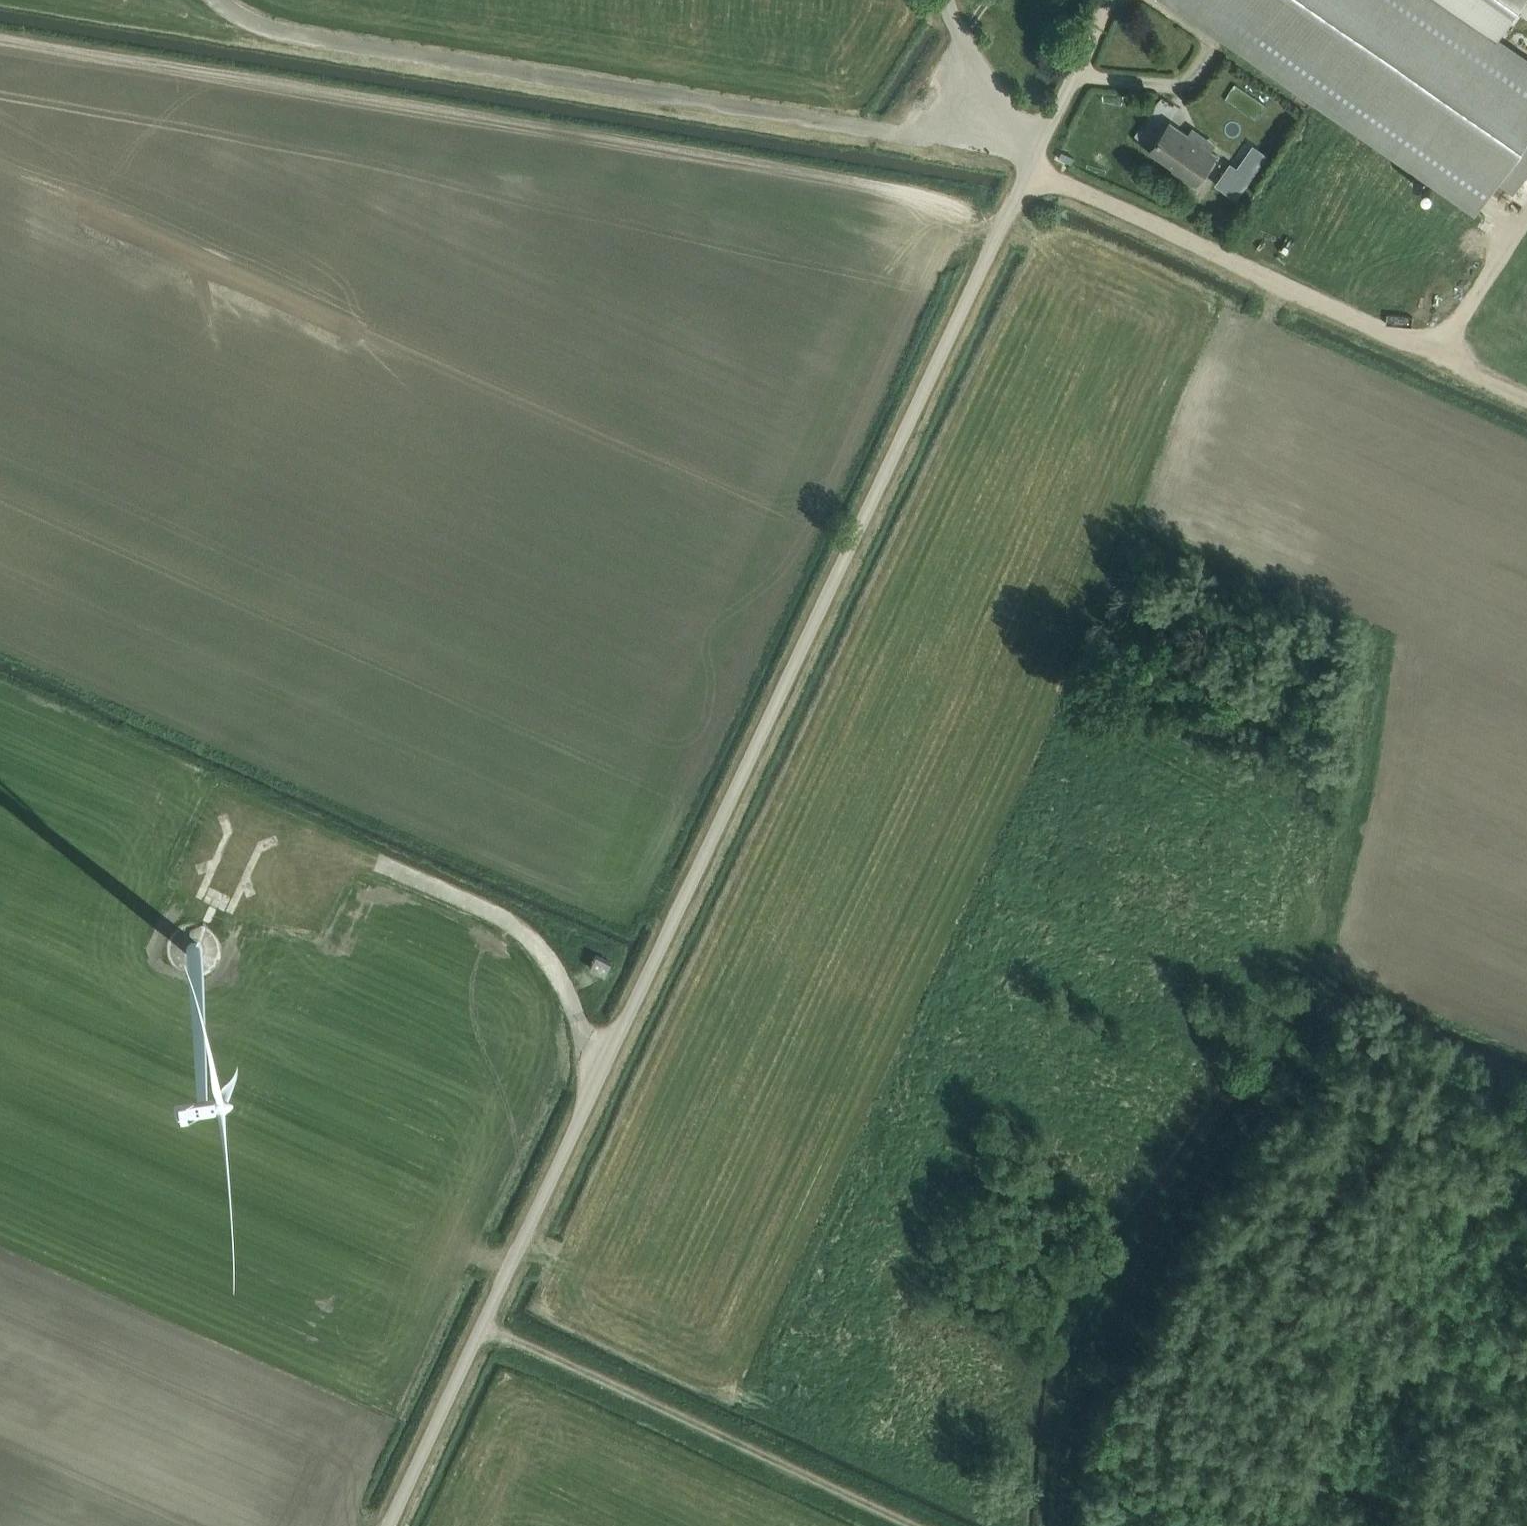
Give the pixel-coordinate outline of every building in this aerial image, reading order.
[(1229,38),(1480,212),(1502,180),(1517,192),(1526,177),(1526,0),(1255,0),(1229,38)] [(1216,153),(1186,132),(1170,121),(1150,149),(1175,167),(1174,168),(1195,183),(1216,153)] [(1237,166),(1230,162),(1215,183),(1236,198),(1267,153),(1253,143),(1237,166)] [(604,960),(620,966),(625,953),(609,946),(604,960)]
